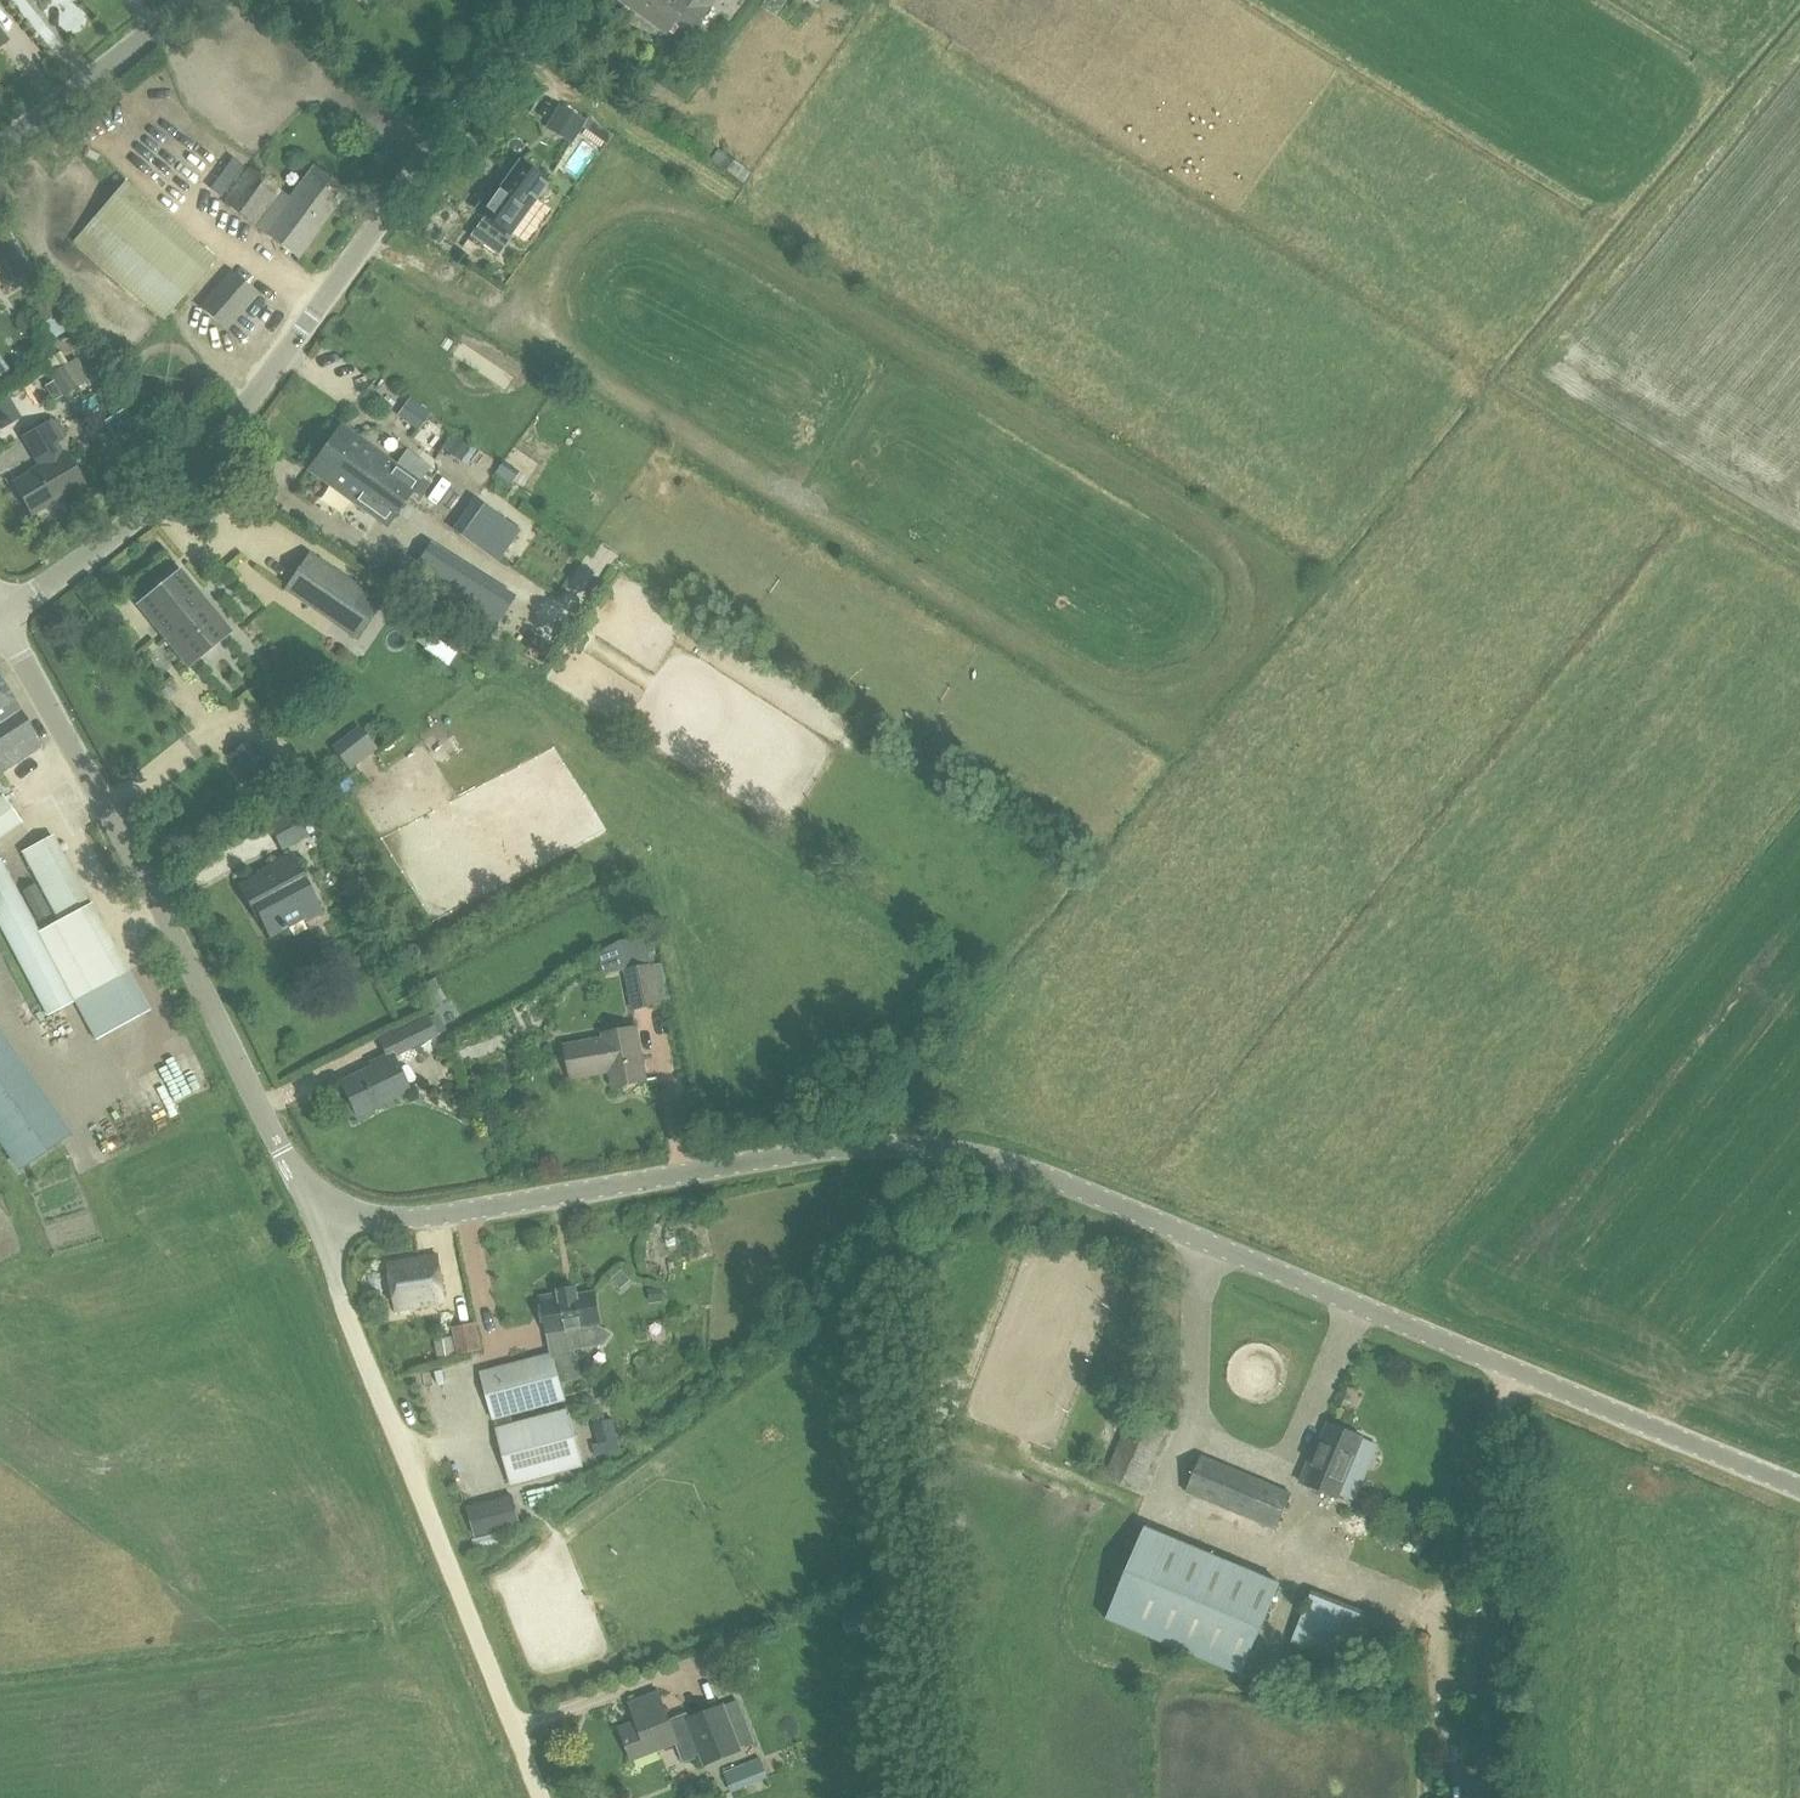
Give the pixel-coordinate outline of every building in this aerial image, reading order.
[(672,21),(691,35),(715,0),(619,0),(665,32),(672,21)] [(559,103),(545,127),(572,143),(581,127),(586,119),(559,103)] [(741,147),(733,159),(750,170),(758,158),(741,147)] [(211,189),(223,198),(245,167),(233,159),(211,189)] [(478,212),(509,234),(546,182),(520,163),(501,189),(496,186),(478,212)] [(224,201),(300,258),(349,193),(313,167),(290,197),(250,167),(224,201)] [(73,240),(163,318),(214,258),(125,180),(73,240)] [(1,285),(7,294),(28,282),(6,246),(5,245),(0,249),(0,286),(1,285)] [(231,270),(200,306),(227,330),(258,294),(231,270)] [(92,379),(79,356),(49,373),(62,396),(92,379)] [(0,357),(0,380),(11,372),(0,357)] [(397,414),(418,429),(429,412),(409,397),(397,414)] [(383,415),(373,428),(401,450),(411,437),(383,415)] [(24,435),(41,465),(13,481),(30,511),(82,482),(64,452),(61,454),(54,442),(61,438),(50,420),(24,435)] [(406,450),(394,466),(339,426),(324,447),(308,468),(386,525),(401,504),(411,491),(418,496),(427,485),(420,480),(429,467),(406,450)] [(493,511),(476,499),(473,497),(452,528),(498,560),(519,530),(493,511)] [(529,544),(541,551),(550,535),(539,529),(529,544)] [(430,540),(418,561),(402,587),(486,641),(514,594),(430,540)] [(402,587),(418,561),(401,550),(385,575),(402,587)] [(284,590),(356,640),(382,602),(310,552),(284,590)] [(187,665),(230,631),(180,568),(137,603),(187,665)] [(19,710),(0,680),(0,723),(19,710)] [(0,723),(0,770),(41,744),(19,710),(0,723)] [(0,794),(0,837),(21,822),(2,793),(0,794)] [(267,822),(281,850),(307,835),(293,808),(267,822)] [(37,881),(57,921),(88,903),(53,833),(20,850),(37,881)] [(290,852),(236,880),(249,904),(253,902),(270,936),(320,910),(290,852)] [(40,931),(2,857),(0,858),(0,926),(47,1015),(73,1001),(38,932),(40,931)] [(21,890),(38,921),(51,914),(35,883),(21,890)] [(83,971),(57,921),(40,931),(38,932),(73,1001),(94,1039),(148,1009),(127,971),(117,952),(83,971)] [(662,997),(652,936),(620,941),(633,1010),(662,1007),(661,997),(662,997)] [(423,988),(432,1007),(444,1001),(434,982),(423,988)] [(427,1015),(383,1036),(392,1056),(393,1057),(437,1036),(427,1015)] [(571,1078),(610,1071),(612,1086),(647,1079),(637,1025),(602,1032),(603,1037),(565,1044),(571,1078)] [(54,1116),(0,1038),(0,1140),(6,1149),(20,1169),(68,1137),(54,1116)] [(393,1057),(392,1056),(339,1081),(355,1115),(408,1090),(393,1057)] [(436,1254),(389,1260),(396,1308),(444,1302),(436,1254)] [(577,1295),(575,1286),(558,1289),(559,1293),(541,1296),(550,1353),(559,1382),(580,1377),(572,1350),(601,1344),(609,1334),(600,1327),(594,1292),(577,1295)] [(456,1353),(480,1349),(475,1321),(451,1325),(456,1353)] [(450,1336),(434,1339),(437,1355),(454,1352),(450,1336)] [(550,1353),(480,1371),(493,1418),(494,1418),(511,1413),(563,1399),(559,1382),(550,1353)] [(619,1406),(625,1425),(638,1420),(632,1401),(619,1406)] [(583,1465),(573,1425),(568,1408),(495,1428),(510,1485),(583,1465)] [(1107,1471),(1141,1487),(1166,1430),(1131,1414),(1107,1471)] [(618,1437),(612,1417),(592,1422),(598,1443),(618,1437)] [(1360,1435),(1328,1423),(1312,1463),(1307,1461),(1300,1480),(1337,1495),(1360,1435)] [(1186,1492),(1277,1529),(1292,1492),(1202,1454),(1186,1492)] [(513,1493),(468,1506),(476,1536),(521,1524),(513,1493)] [(1145,1528),(1107,1619),(1243,1677),(1281,1586),(1145,1528)] [(847,1633),(891,1620),(884,1595),(859,1602),(861,1608),(841,1614),(847,1633)] [(1314,1595),(1295,1643),(1391,1682),(1411,1634),(1314,1595)] [(1280,1655),(1291,1627),(1277,1622),(1267,1650),(1280,1655)] [(677,1739),(672,1724),(670,1719),(658,1690),(630,1702),(637,1720),(620,1727),(632,1759),(675,1742),(678,1741),(677,1739)] [(670,1719),(672,1724),(677,1739),(678,1741),(675,1742),(684,1762),(701,1756),(704,1765),(743,1749),(725,1702),(689,1718),(687,1712),(670,1719)] [(725,1770),(732,1790),(768,1775),(760,1756),(725,1770)]
